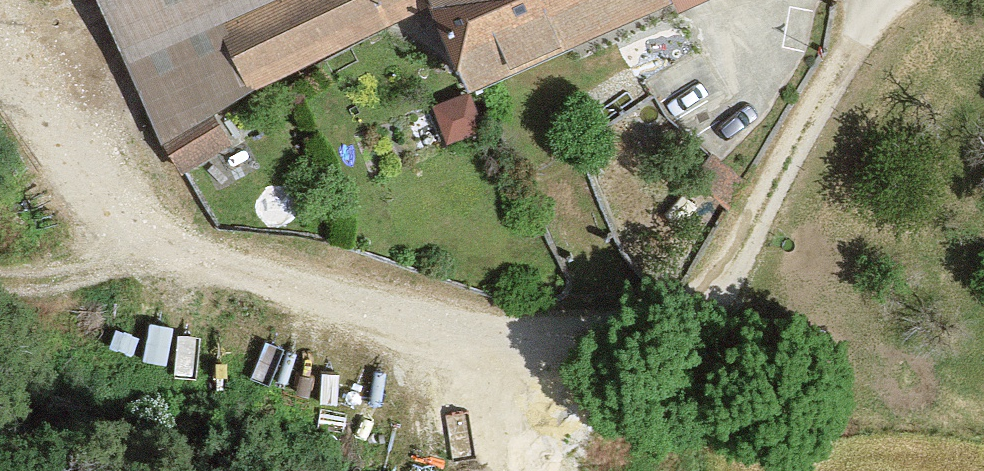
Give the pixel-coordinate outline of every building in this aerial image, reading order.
[(156,136),(240,100),(213,39),(305,0),(98,0),(156,136)] [(460,83),(654,0),(425,0),(460,83)]
